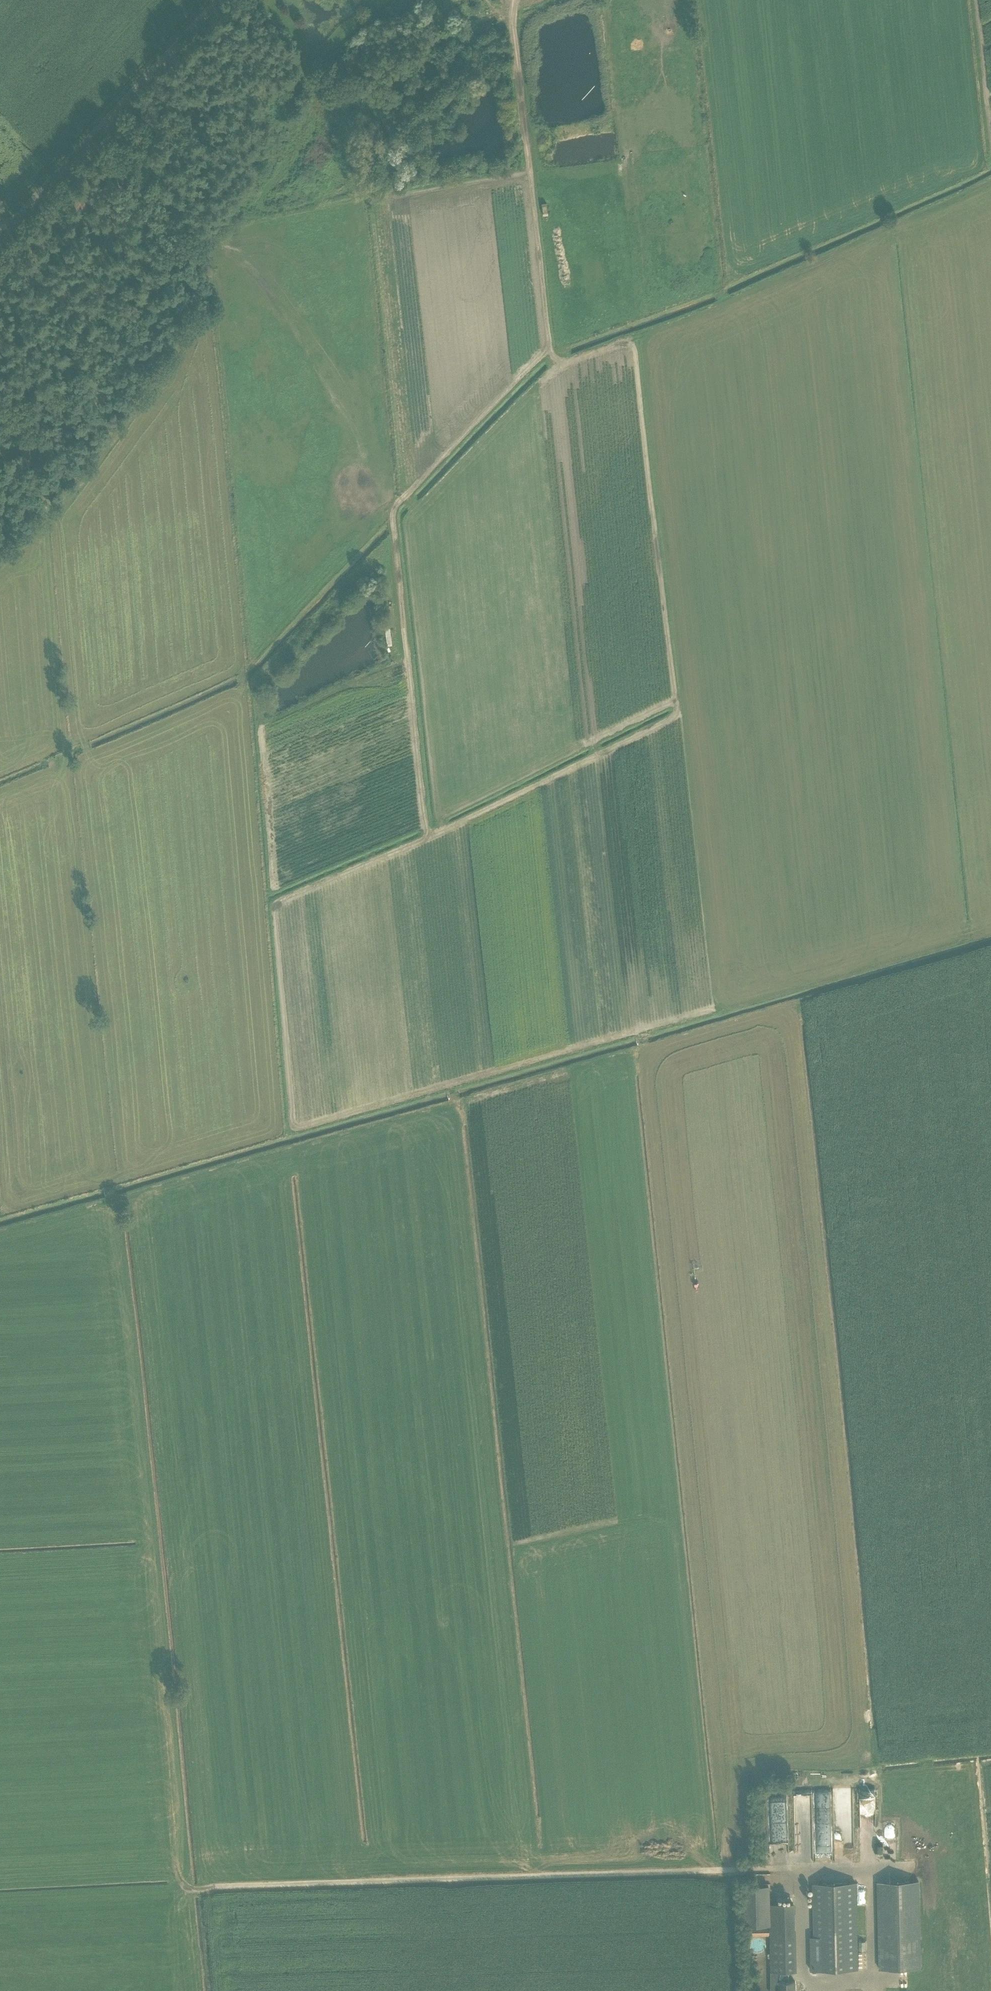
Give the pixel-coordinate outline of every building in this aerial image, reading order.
[(393,627),(395,645),(401,644),(399,626),(393,627)] [(799,1855),(797,1796),(781,1797),(783,1855),(799,1855)] [(849,1837),(849,1860),(865,1860),(864,1837),(849,1837)] [(813,1881),(814,1961),(814,1971),(857,1970),(855,1881),(813,1881)] [(918,1881),(877,1882),(879,1969),(920,1968),(918,1881)] [(742,1887),(743,1926),(748,1926),(756,1926),(770,1925),(771,1972),(781,1971),(781,1981),(778,1981),(779,1990),(795,1990),(795,1981),(789,1981),(789,1971),(795,1971),(794,1961),(794,1937),(793,1903),(776,1903),(770,1903),(770,1897),(770,1885),(742,1887)] [(756,1926),(748,1926),(748,1935),(756,1935),(756,1926)]
